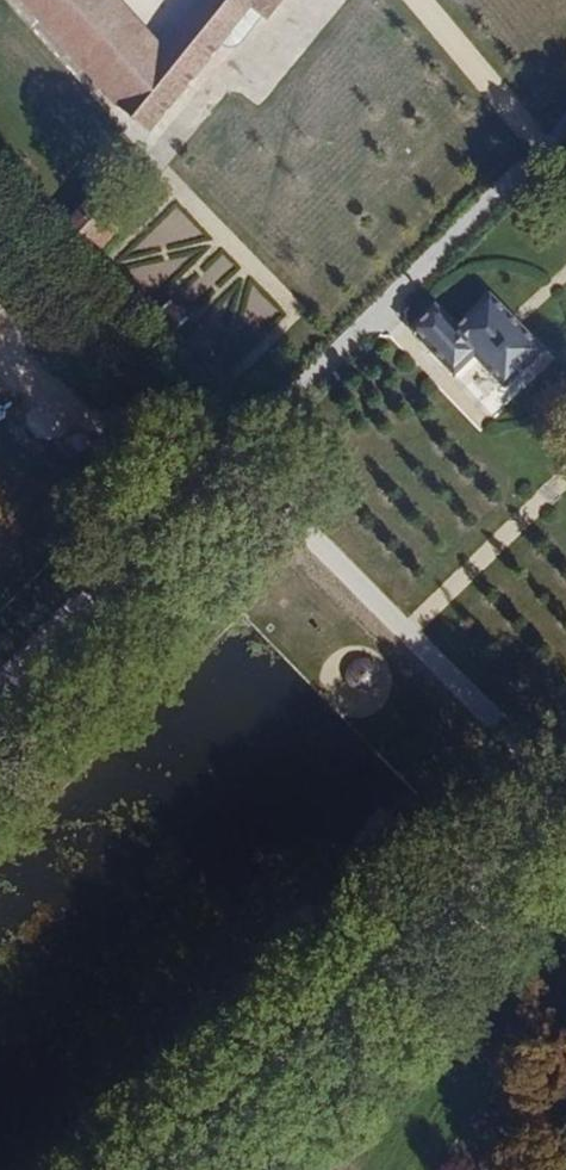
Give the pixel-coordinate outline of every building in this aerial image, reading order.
[(82,55),(103,78),(155,123),(258,0),(202,0),(172,35),(156,20),(151,25),(144,33),(113,0),(31,0),(82,55)] [(128,0),(113,0),(144,33),(151,25),(128,0)] [(110,184),(63,239),(84,257),(131,202),(110,184)] [(436,307),(410,332),(454,377),(472,359),(500,389),(546,344),(494,291),(456,329),(436,307)] [(24,316),(0,292),(0,313),(14,326),(24,316)] [(206,327),(190,342),(211,366),(228,350),(206,327)] [(390,816),(363,844),(376,858),(388,846),(395,853),(406,841),(399,835),(404,831),(390,816)]
